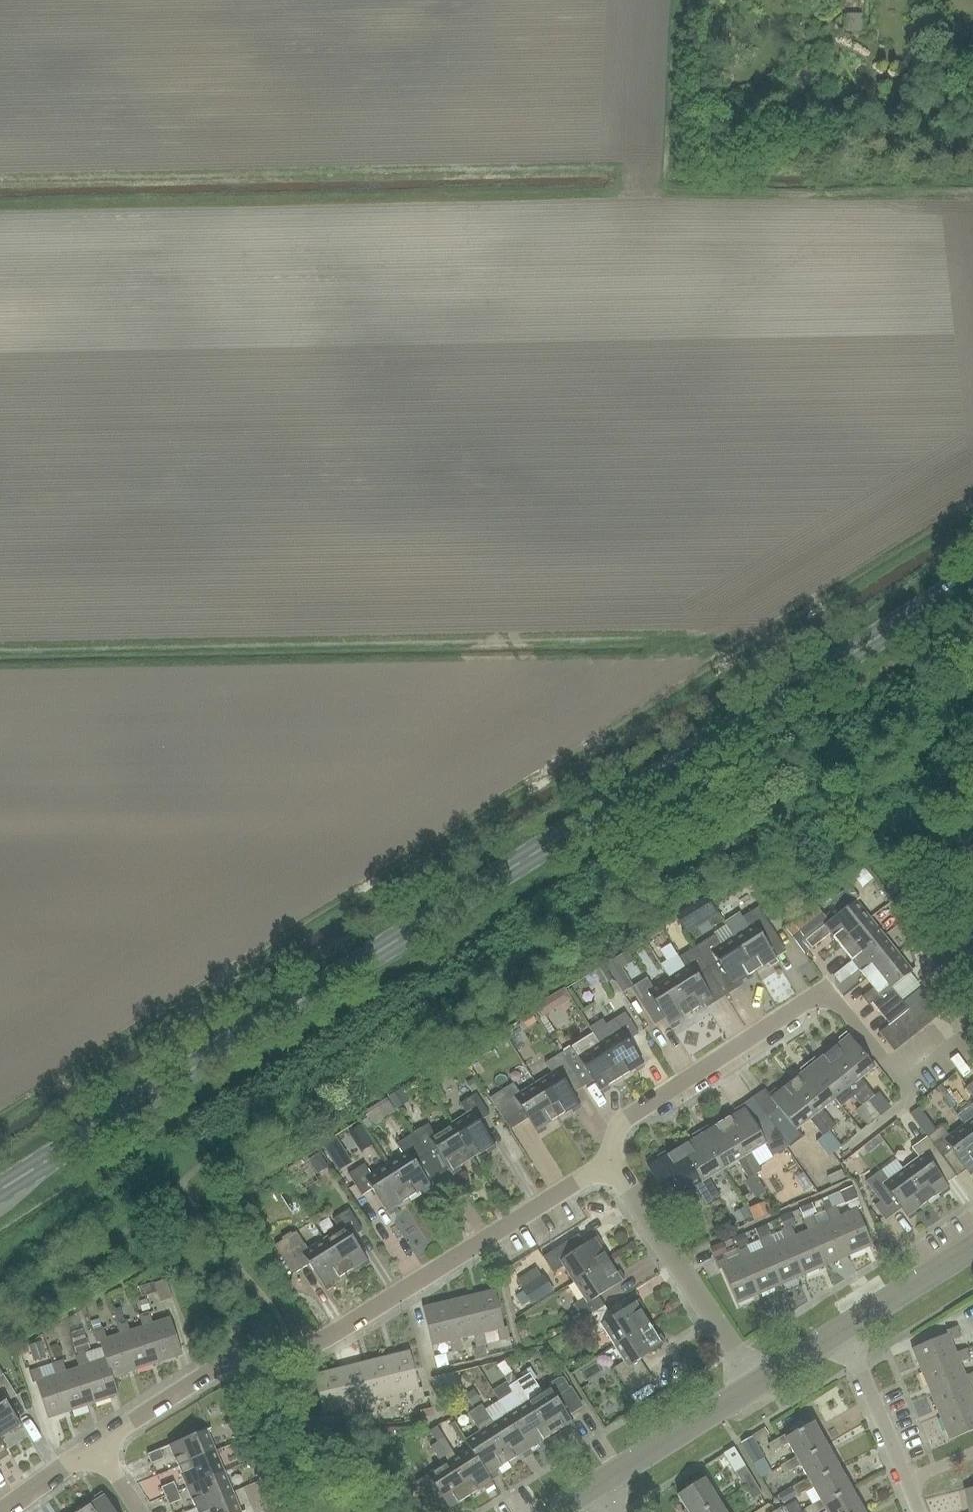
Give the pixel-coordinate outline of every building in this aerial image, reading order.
[(863,33),(864,14),(843,13),(842,32),(863,33)] [(856,901),(806,941),(813,949),(831,934),(839,944),(870,918),(856,901)] [(776,958),(762,936),(772,929),(758,908),(742,918),(749,929),(734,939),(755,972),(776,958)] [(795,926),(806,939),(827,923),(816,909),(795,926)] [(853,961),(884,937),(870,918),(839,944),(853,961)] [(867,979),(898,954),(884,937),(853,961),(845,968),(834,976),(840,984),(859,969),(867,979)] [(755,972),(734,939),(718,949),(711,939),(695,949),(726,996),(736,990),(733,986),(755,972)] [(707,1009),(726,996),(695,949),(680,959),(686,969),(670,979),(692,1013),(704,1005),(707,1009)] [(908,1011),(908,1010),(891,989),(913,972),(898,954),(867,979),(874,988),(862,998),(868,1006),(872,1003),(890,1025),(899,1018),(908,1011)] [(606,965),(624,993),(634,987),(616,959),(606,965)] [(603,985),(612,979),(603,965),(595,971),(603,985)] [(692,1013),(670,979),(654,989),(648,979),(632,989),(655,1026),(666,1019),(672,1029),(679,1024),(678,1021),(692,1013)] [(565,988),(540,1002),(547,1015),(572,1000),(565,988)] [(937,988),(927,996),(941,1015),(951,1007),(937,988)] [(927,996),(918,1003),(932,1022),(941,1015),(927,996)] [(908,1010),(908,1011),(923,1029),(932,1022),(918,1003),(909,1010),(908,1010)] [(913,1037),(923,1029),(908,1011),(899,1018),(913,1037)] [(601,1044),(622,1077),(643,1064),(629,1041),(639,1035),(626,1013),(607,1025),(603,1020),(590,1028),(593,1033),(601,1044)] [(904,1044),(913,1037),(899,1018),(890,1025),(889,1025),(904,1044)] [(894,1051),(904,1044),(889,1025),(880,1033),(894,1051)] [(593,1080),(600,1091),(622,1077),(601,1044),(593,1033),(562,1054),(575,1075),(583,1087),(593,1080)] [(830,1052),(868,1101),(874,1096),(860,1078),(874,1068),(849,1037),(830,1052)] [(862,1106),(868,1101),(830,1052),(810,1068),(835,1099),(841,1107),(855,1096),(862,1106)] [(583,1087),(575,1075),(562,1054),(545,1064),(552,1075),(537,1084),(558,1118),(579,1104),(572,1093),(583,1087)] [(822,1109),(835,1099),(810,1068),(791,1083),(829,1132),(830,1131),(836,1126),(822,1109)] [(824,1136),(829,1132),(791,1083),(771,1099),(779,1108),(767,1117),(788,1147),(789,1147),(802,1135),(797,1129),(810,1119),(824,1136)] [(521,1095),(514,1084),(498,1095),(490,1099),(510,1130),(528,1119),(536,1132),(558,1118),(537,1084),(521,1095)] [(406,1100),(400,1091),(391,1097),(397,1106),(406,1100)] [(867,1102),(879,1118),(894,1107),(882,1091),(867,1102)] [(473,1159),(494,1146),(480,1123),(491,1117),(477,1095),(461,1105),(468,1116),(452,1126),(473,1159)] [(788,1147),(767,1117),(754,1124),(745,1109),(723,1122),(756,1175),(762,1171),(751,1153),(765,1144),(773,1156),(788,1147)] [(955,1177),(927,1138),(910,1114),(910,1115),(926,1137),(911,1148),(919,1158),(903,1169),(927,1201),(947,1186),(945,1184),(955,1177)] [(964,1124),(972,1136),(972,1118),(964,1124)] [(756,1175),(723,1122),(703,1135),(723,1169),(737,1161),(756,1190),(763,1186),(756,1175)] [(927,1138),(955,1177),(966,1169),(968,1171),(972,1167),(972,1136),(964,1124),(949,1136),(943,1127),(927,1138)] [(473,1159),(452,1126),(436,1136),(429,1125),(413,1135),(427,1156),(437,1150),(451,1173),(473,1159)] [(830,1131),(829,1132),(824,1136),(817,1142),(829,1157),(842,1147),(830,1131)] [(416,1163),(427,1156),(413,1135),(397,1145),(404,1156),(388,1166),(409,1199),(431,1186),(416,1163)] [(709,1178),(723,1169),(703,1135),(682,1148),(714,1201),(721,1197),(709,1178)] [(326,1149),(337,1167),(349,1159),(338,1142),(326,1149)] [(714,1201),(682,1148),(648,1169),(663,1193),(675,1186),(681,1195),(696,1186),(707,1205),(714,1201)] [(309,1161),(318,1175),(330,1167),(320,1153),(309,1161)] [(409,1199),(388,1166),(372,1176),(366,1165),(349,1175),(362,1197),(373,1190),(387,1213),(409,1199)] [(865,1181),(879,1201),(873,1205),(884,1220),(901,1208),(906,1216),(927,1201),(903,1169),(888,1180),(881,1170),(865,1181)] [(846,1179),(842,1171),(828,1178),(832,1185),(846,1179)] [(263,1207),(251,1201),(247,1208),(259,1215),(263,1207)] [(856,1210),(856,1209),(840,1216),(836,1206),(827,1210),(832,1220),(835,1219),(851,1254),(871,1244),(856,1210)] [(325,1241),(346,1274),(368,1261),(353,1238),(364,1231),(350,1210),(334,1220),(341,1231),(325,1241)] [(815,1216),(805,1220),(810,1230),(813,1228),(829,1263),(851,1254),(835,1219),(832,1220),(819,1226),(815,1216)] [(792,1225),(782,1230),(787,1240),(791,1239),(806,1273),(829,1263),(813,1228),(810,1230),(797,1236),(792,1225)] [(346,1274),(325,1241),(309,1251),(297,1233),(276,1247),(294,1275),(310,1265),(325,1288),(346,1274)] [(574,1282),(608,1261),(594,1239),(585,1245),(578,1234),(544,1257),(554,1273),(564,1266),(574,1282)] [(770,1236),(760,1240),(765,1250),(768,1249),(784,1283),(806,1273),(791,1239),(787,1240),(774,1246),(770,1236)] [(727,1253),(723,1244),(711,1249),(715,1258),(727,1253)] [(748,1246),(738,1250),(743,1260),(747,1259),(762,1293),(784,1283),(768,1249),(765,1250),(752,1256),(748,1246)] [(726,1256),(717,1260),(721,1270),(725,1269),(740,1302),(762,1293),(747,1259),(743,1260),(730,1266),(726,1256)] [(584,1321),(605,1307),(598,1297),(621,1282),(608,1261),(574,1282),(585,1299),(574,1305),(584,1321)] [(523,1291),(533,1307),(555,1292),(545,1276),(523,1291)] [(173,1298),(166,1280),(139,1288),(143,1298),(158,1293),(161,1302),(173,1298)] [(497,1292),(473,1298),(482,1334),(486,1333),(500,1330),(502,1340),(512,1338),(509,1327),(506,1327),(497,1292)] [(476,1335),(478,1346),(488,1344),(486,1333),(482,1334),(473,1298),(450,1303),(459,1339),(462,1339),(476,1335)] [(150,1310),(148,1301),(140,1303),(143,1312),(150,1310)] [(450,1303),(425,1309),(434,1346),(452,1341),(455,1352),(465,1350),(462,1339),(459,1339),(450,1303)] [(615,1346),(648,1324),(635,1303),(612,1318),(605,1307),(584,1321),(594,1337),(605,1330),(615,1346)] [(150,1315),(140,1318),(144,1329),(147,1328),(158,1364),(182,1356),(171,1320),(154,1326),(150,1315)] [(128,1322),(120,1325),(123,1336),(126,1335),(137,1371),(158,1364),(147,1328),(144,1329),(132,1333),(128,1322)] [(652,1381),(646,1372),(639,1360),(662,1345),(648,1324),(615,1346),(625,1362),(614,1368),(624,1384),(631,1395),(652,1381)] [(948,1335),(914,1349),(923,1372),(958,1358),(957,1354),(951,1341),(962,1337),(958,1327),(947,1332),(948,1335)] [(105,1330),(94,1333),(98,1344),(101,1343),(107,1360),(113,1378),(137,1371),(126,1335),(123,1336),(109,1340),(105,1330)] [(485,1347),(473,1350),(476,1360),(476,1361),(488,1358),(485,1347)] [(958,1358),(923,1372),(932,1394),(967,1380),(965,1377),(960,1363),(971,1359),(968,1350),(957,1354),(958,1358)] [(411,1352),(388,1358),(397,1394),(400,1393),(413,1390),(416,1401),(426,1399),(423,1386),(420,1387),(411,1352)] [(87,1355),(77,1358),(81,1369),(83,1368),(95,1404),(119,1396),(113,1378),(107,1360),(91,1366),(87,1355)] [(388,1358),(364,1364),(372,1400),(376,1399),(389,1396),(392,1407),(403,1405),(400,1393),(397,1394),(388,1358)] [(64,1363),(55,1365),(58,1377),(61,1376),(73,1411),(95,1404),(83,1368),(81,1369),(67,1373),(64,1363)] [(364,1364),(340,1370),(348,1406),(352,1405),(365,1402),(368,1413),(363,1415),(365,1421),(375,1418),(374,1412),(378,1411),(376,1399),(372,1400),(364,1364)] [(41,1370),(31,1373),(35,1384),(38,1384),(49,1419),(73,1411),(61,1376),(58,1377),(44,1381),(41,1370)] [(340,1370),(317,1375),(326,1412),(342,1408),(344,1419),(340,1420),(342,1428),(353,1425),(351,1418),(354,1417),(352,1405),(348,1406),(340,1370)] [(436,1392),(461,1386),(453,1373),(432,1379),(436,1392)] [(932,1394),(941,1417),(972,1404),(972,1396),(969,1386),(972,1384),(972,1373),(965,1377),(967,1380),(932,1394)] [(517,1382),(550,1436),(571,1422),(568,1417),(582,1408),(565,1380),(564,1379),(562,1378),(559,1379),(552,1383),(549,1385),(549,1387),(550,1389),(542,1394),(529,1374),(517,1382)] [(22,1426),(8,1403),(19,1397),(5,1375),(0,1378),(0,1438),(1,1439),(22,1426)] [(529,1449),(550,1436),(517,1382),(508,1387),(521,1407),(508,1415),(529,1449)] [(941,1417),(950,1440),(972,1431),(972,1404),(941,1417)] [(529,1449),(508,1415),(495,1424),(483,1405),(476,1409),(508,1461),(529,1449)] [(487,1474),(508,1461),(476,1409),(469,1413),(481,1432),(466,1441),(470,1448),(487,1474)] [(784,1435),(768,1444),(772,1452),(788,1443),(795,1457),(796,1460),(825,1443),(813,1422),(785,1437),(784,1435)] [(456,1456),(445,1438),(437,1426),(431,1430),(438,1442),(471,1495),(484,1487),(486,1490),(494,1485),(487,1474),(470,1448),(456,1456)] [(208,1431),(170,1446),(179,1467),(216,1452),(208,1431)] [(752,1438),(742,1444),(754,1464),(764,1458),(752,1438)] [(471,1495),(438,1442),(432,1446),(443,1464),(428,1473),(417,1480),(436,1511),(451,1511),(473,1499),(471,1495)] [(795,1457),(780,1466),(784,1474),(799,1465),(807,1479),(809,1482),(838,1465),(825,1443),(796,1460),(795,1457)] [(153,1465),(166,1460),(162,1450),(149,1456),(153,1465)] [(216,1452),(179,1467),(188,1489),(225,1473),(216,1452)] [(807,1479),(792,1488),(796,1496),(812,1487),(820,1501),(821,1503),(850,1487),(838,1465),(809,1482),(807,1479)] [(743,1486),(754,1480),(745,1466),(735,1472),(743,1486)] [(225,1473),(188,1489),(196,1510),(234,1494),(225,1473)] [(719,1502),(704,1478),(677,1495),(686,1508),(681,1511),(682,1511),(703,1511),(719,1502)] [(752,1501),(762,1495),(754,1480),(743,1486),(752,1501)] [(167,1498),(179,1492),(175,1484),(163,1489),(167,1498)] [(804,1510),(806,1511),(818,1511),(824,1509),(826,1511),(856,1511),(862,1509),(850,1487),(821,1503),(820,1501),(804,1510)] [(965,1490),(969,1511),(972,1511),(972,1488),(965,1490)] [(179,1492),(167,1498),(170,1507),(183,1502),(179,1492)] [(196,1510),(197,1511),(241,1511),(234,1494),(196,1510)] [(106,1498),(85,1511),(115,1511),(106,1498)] [(719,1502),(703,1511),(726,1511),(719,1502)]
